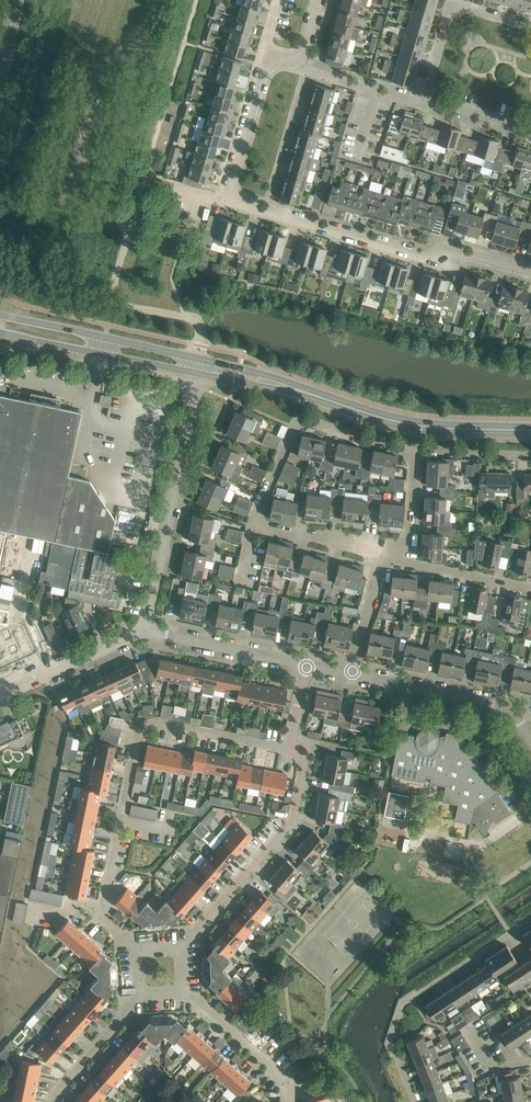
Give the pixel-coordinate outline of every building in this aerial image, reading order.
[(220,0),(215,0),(212,9),(217,11),(219,5),(220,0)] [(263,0),(243,0),(242,5),(260,10),(263,0)] [(360,4),(360,2),(353,0),(351,0),(350,3),(342,1),(340,5),(337,4),(335,9),(356,15),(360,4)] [(438,0),(415,0),(414,5),(435,11),(438,0)] [(529,0),(515,0),(513,7),(526,10),(529,0)] [(256,22),(260,10),(242,5),(238,17),(256,22)] [(431,23),(435,11),(414,5),(410,17),(431,23)] [(356,15),(335,9),(334,15),(337,16),(335,23),(344,26),(345,22),(354,25),(356,15)] [(402,21),(404,15),(398,14),(393,12),(391,18),(402,21)] [(253,34),(256,22),(238,17),(235,28),(231,27),(231,28),(253,34)] [(428,36),(431,23),(410,17),(407,30),(428,36)] [(353,27),(354,25),(345,22),(344,26),(335,23),(334,28),(330,27),(329,32),(350,38),(356,40),(359,29),(353,27)] [(249,46),(253,34),(231,28),(228,40),(246,45),(249,46)] [(424,49),(428,36),(407,30),(403,43),(424,49)] [(347,48),(350,38),(329,32),(327,37),(331,38),(328,46),(337,49),(338,45),(347,48)] [(242,57),(246,45),(228,40),(224,52),(242,57)] [(420,61),(424,49),(403,43),(399,55),(420,61)] [(341,68),(347,48),(338,45),(337,49),(328,46),(327,51),(324,50),(322,55),(326,56),(325,63),(341,68)] [(204,58),(206,51),(200,49),(198,56),(197,62),(202,64),(204,58)] [(417,74),(420,61),(399,55),(396,68),(417,74)] [(238,74),(241,62),(223,56),(219,69),(238,74)] [(413,87),(417,74),(396,68),(392,81),(413,87)] [(234,86),(238,74),(219,69),(216,81),(234,86)] [(237,87),(234,86),(216,81),(219,82),(216,94),(234,99),(237,87)] [(315,84),(311,96),(331,102),(335,90),(315,84)] [(230,111),(234,99),(216,94),(212,106),(230,111)] [(331,102),(311,96),(308,107),(328,113),(331,102)] [(227,123),(230,111),(212,106),(209,117),(205,117),(227,123)] [(328,113),(308,107),(305,119),(325,124),(328,113)] [(408,135),(414,116),(416,109),(414,113),(405,110),(404,114),(403,116),(393,114),(388,130),(408,135)] [(427,141),(431,127),(422,124),(424,119),(414,116),(408,135),(427,141)] [(223,135),(227,123),(205,117),(202,128),(205,129),(205,130),(223,135)] [(325,124),(305,119),(302,129),(301,130),(319,135),(319,136),(321,136),(325,124)] [(446,146),(452,127),(442,125),(440,130),(431,127),(427,141),(446,146)] [(465,152),(469,138),(460,135),(462,130),(452,127),(446,146),(465,152)] [(220,147),(223,135),(205,130),(205,129),(202,128),(198,141),(217,146),(220,147)] [(319,135),(301,130),(302,129),(299,129),(296,141),(316,146),(319,136),(319,135)] [(484,157),(490,138),(480,136),(478,141),(469,138),(465,152),(484,157)] [(503,163),(507,149),(498,146),(499,141),(490,138),(484,157),(482,166),(501,172),(503,163)] [(338,153),(342,141),(335,140),(333,146),(335,146),(334,151),(338,153)] [(213,158),(217,146),(198,141),(195,152),(188,150),(188,151),(213,158)] [(316,146),(296,141),(292,152),(313,158),(316,146)] [(404,150),(383,144),(380,155),(401,161),(402,157),(404,150)] [(177,161),(180,148),(173,146),(169,158),(174,160),(177,161)] [(522,168),(527,149),(518,147),(516,152),(507,149),(503,163),(522,168)] [(527,149),(522,168),(519,177),(530,177),(530,174),(530,151),(527,149)] [(335,164),(337,158),(338,153),(334,151),(329,150),(328,153),(333,154),(331,159),(325,157),(324,161),(335,164)] [(210,170),(213,158),(188,151),(186,156),(193,158),(191,165),(210,170)] [(313,158),(292,152),(289,163),(309,169),(313,158)] [(389,161),(386,160),(379,158),(377,166),(387,169),(389,161)] [(422,160),(420,167),(427,169),(429,162),(422,160)] [(362,170),(363,166),(352,162),(351,167),(362,170)] [(398,171),(399,169),(400,165),(392,162),(390,169),(398,171)] [(309,169),(289,163),(286,175),(306,181),(309,169)] [(206,182),(210,170),(191,165),(188,176),(184,175),(182,182),(200,187),(201,181),(206,182)] [(375,169),(363,166),(362,170),(373,174),(375,169)] [(306,181),(286,175),(282,186),(303,192),(306,181)] [(339,207),(346,182),(341,181),(339,188),(332,186),(330,194),(327,204),(339,207)] [(350,211),(356,193),(358,186),(351,184),(346,182),(339,207),(350,211)] [(299,204),(303,192),(282,186),(279,198),(299,204)] [(362,214),(369,189),(364,188),(362,195),(356,193),(350,211),(362,214)] [(456,188),(454,194),(463,197),(465,190),(456,188)] [(373,217),(380,192),(369,189),(362,214),(373,217)] [(384,221),(392,196),(380,192),(373,217),(384,221)] [(319,209),(322,199),(322,197),(315,195),(311,207),(319,209)] [(397,221),(404,196),(403,196),(403,199),(397,197),(392,196),(384,221),(396,224),(397,221)] [(408,224),(415,199),(410,198),(404,196),(397,221),(408,224)] [(419,227),(427,202),(415,199),(408,224),(419,227)] [(441,221),(444,210),(445,208),(427,202),(419,227),(431,231),(434,219),(441,221)] [(466,233),(472,214),(460,211),(462,205),(452,202),(446,224),(455,227),(454,230),(466,233)] [(481,225),(488,227),(491,214),(485,212),(483,217),(472,214),(466,233),(478,236),(481,225)] [(503,243),(508,224),(497,221),(498,216),(491,214),(488,227),(494,229),(491,240),(503,243)] [(226,246),(233,222),(219,218),(218,221),(209,218),(202,242),(212,245),(212,242),(226,246)] [(518,236),(524,237),(528,222),(522,220),(520,228),(508,224),(503,243),(515,247),(518,236)] [(246,226),(233,222),(226,246),(239,250),(237,256),(244,258),(246,252),(250,238),(243,237),(246,226)] [(268,253),(273,234),(260,230),(257,240),(250,238),(246,252),(253,254),(254,249),(268,253)] [(287,238),(273,234),(268,253),(281,256),(280,262),(286,264),(290,250),(284,248),(287,238)] [(308,264),(313,245),(300,241),(297,252),(290,250),(286,264),(293,266),(295,261),(308,264)] [(327,249),(313,245),(308,264),(321,268),(320,273),(327,275),(330,262),(324,260),(327,249)] [(350,272),(355,253),(341,249),(337,264),(330,262),(327,275),(333,277),(336,268),(350,272)] [(369,257),(355,253),(350,272),(363,276),(359,288),(366,290),(368,283),(372,270),(365,268),(369,257)] [(390,284),(395,265),(382,261),(379,272),(372,270),(368,283),(375,285),(377,280),(390,284)] [(409,269),(395,265),(390,284),(403,288),(402,293),(409,295),(412,281),(406,279),(409,269)] [(430,295),(436,277),(422,273),(419,283),(412,281),(409,295),(415,297),(417,291),(430,295)] [(472,298),(478,276),(472,274),(471,276),(466,274),(461,288),(455,286),(453,293),(449,306),(456,308),(460,295),(472,298)] [(485,278),(478,276),(472,298),(478,300),(477,306),(489,310),(493,298),(486,296),(491,281),(485,280),(485,278)] [(449,281),(436,277),(430,295),(431,296),(429,302),(442,306),(442,304),(449,306),(453,293),(446,291),(449,281)] [(510,310),(516,287),(510,286),(509,287),(503,285),(499,299),(493,298),(489,310),(496,312),(498,306),(510,310)] [(523,289),(516,287),(510,310),(522,313),(519,323),(526,325),(530,309),(524,307),(528,292),(523,291),(523,289)] [(0,395),(0,529),(47,539),(61,542),(77,546),(88,548),(95,549),(108,552),(115,519),(90,480),(68,476),(82,412),(59,407),(60,400),(31,394),(30,401),(0,395)] [(264,416),(244,408),(242,413),(232,409),(227,420),(231,422),(250,430),(257,433),(264,416)] [(250,430),(231,422),(226,433),(245,441),(250,430)] [(267,430),(264,436),(279,443),(281,437),(267,430)] [(309,458),(314,437),(301,435),(297,455),(308,457),(309,458)] [(279,443),(264,436),(262,442),(266,444),(276,448),(279,443)] [(326,440),(314,437),(309,458),(321,460),(319,469),(326,470),(329,455),(323,454),(326,440)] [(242,467),(249,450),(230,441),(227,447),(221,444),(216,456),(236,464),(242,467)] [(345,465),(350,445),(338,442),(335,456),(329,455),(326,470),(333,471),(334,463),(345,465)] [(362,447),(350,445),(345,465),(357,468),(355,476),(362,477),(365,462),(359,461),(362,447)] [(394,475),(399,452),(387,449),(386,452),(382,473),(383,473),(394,475)] [(382,473),(386,452),(374,450),(371,464),(365,462),(362,477),(369,479),(370,471),(382,473)] [(236,464),(216,456),(211,467),(231,475),(236,464)] [(449,458),(449,461),(428,459),(427,472),(448,473),(453,474),(454,458),(449,458)] [(300,468),(286,461),(283,467),(297,473),(300,468)] [(252,464),(250,470),(264,476),(266,470),(252,464)] [(297,473),(283,467),(281,473),(295,479),(297,473)] [(264,476),(250,470),(247,476),(251,478),(261,482),(264,476)] [(447,485),(448,473),(427,472),(426,484),(440,485),(439,491),(455,493),(455,486),(447,485)] [(295,479),(281,473),(278,479),(292,485),(295,479)] [(326,473),(325,480),(332,482),(333,475),(326,473)] [(486,474),(479,474),(479,478),(480,478),(479,496),(485,497),(486,491),(510,492),(511,483),(511,473),(486,473),(486,474)] [(517,483),(517,498),(524,499),(524,490),(530,491),(530,474),(524,474),(524,481),(517,481),(517,483)] [(232,481),(222,478),(220,484),(207,478),(202,490),(221,498),(224,499),(232,481)] [(316,520),(317,516),(319,495),(308,494),(309,486),(302,485),(301,489),(300,500),(306,501),(304,514),(305,515),(304,519),(316,520)] [(331,503),(337,504),(338,489),(331,488),(330,497),(319,495),(317,516),(329,517),(331,503)] [(353,520),(356,499),(344,498),(345,490),(338,489),(337,504),(343,505),(341,519),(353,520)] [(221,498),(202,490),(197,501),(216,509),(221,498)] [(454,500),(454,497),(458,497),(458,493),(455,493),(439,491),(439,497),(425,496),(424,509),(445,510),(446,499),(454,500)] [(367,508),(373,508),(375,493),(368,492),(367,501),(356,499),(353,520),(366,521),(367,508)] [(390,524),(392,504),(381,502),(382,494),(375,493),(373,508),(379,509),(378,523),(390,524)] [(239,494),(235,504),(249,510),(253,500),(239,494)] [(281,520),(286,500),(273,497),(269,518),(281,520)] [(293,526),(298,502),(286,500),(281,520),(282,520),(281,523),(293,526)] [(249,510),(235,504),(233,510),(247,516),(249,510)] [(402,526),(405,505),(394,504),(392,504),(390,524),(402,526)] [(451,511),(445,510),(424,509),(423,521),(437,522),(437,528),(452,529),(453,522),(450,522),(451,511)] [(221,520),(214,518),(189,513),(187,525),(211,531),(211,530),(219,531),(221,520)] [(210,537),(211,531),(187,525),(184,537),(203,542),(201,547),(214,550),(216,539),(210,537)] [(228,527),(227,534),(242,537),(243,530),(232,528),(228,527)] [(452,536),(452,529),(437,528),(436,534),(422,533),(421,546),(442,547),(443,536),(452,536)] [(7,537),(11,537),(2,578),(38,585),(41,571),(44,554),(47,539),(0,529),(0,569),(7,537)] [(240,543),(242,537),(227,534),(225,540),(230,541),(240,543)] [(68,588),(77,546),(61,542),(47,539),(44,554),(49,555),(46,571),(48,584),(68,588)] [(487,541),(475,539),(474,549),(473,558),(484,560),(483,563),(480,563),(498,567),(501,553),(509,554),(512,542),(503,540),(502,544),(487,541)] [(288,570),(293,546),(293,543),(281,540),(280,543),(275,567),(288,570)] [(280,543),(268,541),(263,565),(275,567),(280,543)] [(120,554),(108,552),(95,549),(89,577),(83,576),(88,548),(77,546),(68,588),(69,588),(86,592),(99,595),(98,603),(118,608),(121,593),(113,591),(120,554)] [(442,554),(442,547),(421,546),(421,558),(429,559),(429,562),(446,563),(447,555),(442,554)] [(211,560),(214,550),(201,547),(200,553),(182,549),(179,562),(204,567),(205,559),(211,560)] [(520,548),(515,571),(530,574),(530,568),(530,550),(520,548)] [(310,576),(316,557),(304,554),(299,572),(310,576)] [(329,557),(316,554),(316,557),(310,576),(309,580),(321,583),(319,587),(326,589),(331,569),(326,567),(329,557)] [(201,579),(204,567),(179,562),(177,574),(201,579)] [(345,590),(346,585),(351,567),(339,563),(337,570),(331,569),(326,589),(332,591),(333,587),(345,590)] [(351,567),(346,585),(357,588),(356,592),(363,594),(367,579),(361,577),(364,567),(352,563),(351,567)] [(220,564),(219,570),(234,573),(235,567),(220,564)] [(233,579),(234,573),(219,570),(218,576),(222,577),(233,579)] [(405,573),(404,576),(402,596),(402,600),(413,602),(413,609),(419,609),(422,586),(416,585),(417,574),(405,573)] [(402,596),(404,576),(392,575),(392,582),(385,582),(383,597),(391,598),(391,594),(402,596)] [(439,600),(441,581),(429,579),(428,586),(422,586),(419,609),(426,610),(428,598),(439,600)] [(454,582),(441,581),(439,600),(445,600),(445,604),(457,605),(458,601),(459,590),(453,589),(454,582)] [(273,594),(274,589),(274,587),(270,586),(259,584),(258,590),(269,593),(273,594)] [(191,619),(195,599),(184,596),(186,588),(179,586),(176,602),(182,603),(179,617),(191,619)] [(473,587),(471,597),(468,610),(482,612),(481,619),(477,618),(475,626),(489,629),(490,622),(491,616),(494,605),(485,603),(488,590),(473,587)] [(85,601),(86,592),(69,588),(68,596),(66,596),(64,602),(67,609),(61,611),(67,624),(71,634),(87,627),(77,604),(78,599),(85,601)] [(206,608),(212,609),(215,594),(208,593),(208,595),(197,593),(195,599),(191,619),(203,622),(206,608)] [(227,627),(231,606),(220,604),(221,598),(222,596),(217,595),(215,594),(212,609),(218,610),(215,624),(227,627)] [(507,594),(505,604),(502,617),(517,620),(516,625),(523,627),(526,611),(519,610),(522,597),(507,594)] [(242,615),(248,617),(251,602),(244,600),(243,609),(231,606),(227,627),(239,629),(242,615)] [(263,634),(267,614),(268,610),(257,608),(258,603),(251,602),(248,617),(254,618),(251,632),(263,634)] [(342,612),(346,612),(357,615),(358,608),(348,606),(343,605),(342,612)] [(278,623),(284,624),(287,609),(280,608),(280,610),(269,608),(268,610),(267,614),(263,634),(275,637),(278,623)] [(304,618),(293,616),(294,610),(287,609),(284,624),(290,625),(287,639),(299,641),(304,621),(304,618)] [(379,610),(377,617),(393,620),(394,613),(379,610)] [(315,626),(321,627),(324,612),(317,611),(316,617),(312,616),(311,619),(308,622),(304,621),(299,641),(312,644),(315,626)] [(335,649),(340,624),(329,622),(331,614),(324,612),(321,627),(327,629),(323,647),(335,649)] [(490,622),(489,629),(505,632),(506,627),(498,625),(500,618),(491,616),(490,622)] [(404,621),(402,630),(401,635),(410,637),(413,621),(404,621)] [(4,665),(36,651),(22,622),(0,632),(0,667),(4,665)] [(59,640),(54,630),(51,622),(43,626),(51,643),(59,640)] [(348,652),(353,627),(342,625),(340,624),(335,649),(348,652)] [(379,653),(383,635),(371,632),(367,651),(372,652),(371,654),(376,655),(376,653),(379,653)] [(431,633),(429,640),(438,642),(439,635),(431,633)] [(395,637),(383,635),(379,653),(391,656),(395,637)] [(428,661),(434,662),(438,642),(429,640),(428,645),(430,646),(430,649),(418,647),(413,669),(425,672),(428,661)] [(450,673),(454,654),(442,652),(443,648),(445,649),(446,643),(438,642),(434,662),(439,663),(438,670),(443,671),(443,673),(447,674),(447,672),(450,673)] [(413,669),(418,647),(406,644),(401,667),(413,669)] [(470,670),(474,649),(465,647),(464,653),(467,653),(466,656),(454,654),(450,673),(462,675),(464,669),(470,670)] [(490,661),(492,654),(492,653),(474,649),(470,670),(475,671),(473,682),(485,684),(490,661)] [(498,687),(500,676),(506,677),(510,656),(503,655),(503,657),(492,654),(490,661),(485,684),(498,687)] [(522,688),(526,669),(515,667),(517,657),(510,656),(506,677),(512,678),(510,685),(515,686),(515,688),(519,689),(519,687),(522,688)] [(150,680),(147,658),(136,663),(135,661),(124,666),(132,684),(143,679),(144,681),(150,680)] [(168,680),(172,661),(160,658),(159,661),(147,658),(150,680),(156,680),(156,677),(168,680)] [(180,682),(183,663),(172,661),(168,680),(180,682)] [(191,684),(195,666),(183,663),(180,682),(178,688),(190,691),(191,684)] [(132,684),(124,666),(113,671),(121,688),(124,693),(134,689),(131,684),(132,684)] [(203,687),(207,668),(195,666),(191,684),(203,687)] [(214,689),(218,671),(207,668),(203,687),(202,692),(213,694),(214,689)] [(526,669),(522,688),(530,689),(530,670),(526,669)] [(121,688),(113,671),(102,676),(110,693),(121,688)] [(226,691),(230,673),(218,671),(214,689),(226,691)] [(242,675),(230,673),(226,691),(225,697),(236,699),(237,694),(238,694),(240,681),(241,681),(242,675)] [(110,693),(102,676),(92,681),(99,698),(110,693)] [(101,703),(99,698),(92,681),(81,686),(91,708),(101,703)] [(248,702),(252,683),(241,681),(240,681),(238,694),(237,694),(236,699),(248,702)] [(260,704),(264,685),(252,683),(248,702),(260,704)] [(271,706),(275,688),(264,685),(260,704),(271,706)] [(91,708),(81,686),(70,691),(78,708),(81,714),(91,709),(91,708)] [(287,690),(275,688),(271,706),(283,709),(281,716),(288,718),(291,701),(285,700),(287,690)] [(325,716),(330,692),(317,690),(312,713),(325,716)] [(78,708),(70,691),(59,696),(66,712),(76,707),(78,708)] [(342,695),(330,692),(325,716),(337,718),(336,725),(343,726),(345,713),(339,712),(342,695)] [(362,730),(363,724),(367,705),(368,701),(356,698),(352,714),(345,713),(343,726),(362,730)] [(163,704),(160,717),(172,719),(173,712),(168,711),(169,705),(163,704)] [(154,715),(153,707),(149,709),(147,705),(142,707),(143,709),(147,718),(154,715)] [(175,705),(173,712),(172,719),(184,722),(185,715),(186,707),(175,705)] [(380,707),(367,705),(363,724),(376,726),(375,733),(382,734),(385,721),(378,720),(380,707)] [(147,718),(143,709),(138,711),(139,714),(134,717),(137,723),(147,718)] [(207,726),(209,714),(203,713),(202,718),(196,717),(195,724),(207,726)] [(216,716),(209,714),(207,726),(218,729),(220,722),(215,721),(216,716)] [(195,724),(196,717),(185,715),(184,722),(195,724)] [(121,727),(123,718),(117,717),(110,716),(110,720),(112,725),(121,727)] [(17,720),(17,719),(9,723),(7,720),(0,724),(0,745),(23,734),(17,720)] [(119,736),(121,727),(112,725),(110,720),(109,721),(102,733),(119,736)] [(253,736),(255,727),(249,726),(248,728),(243,727),(241,734),(253,736)] [(85,727),(77,730),(80,737),(87,734),(85,727)] [(265,738),(266,732),(260,731),(261,728),(255,727),(253,736),(265,738)] [(400,732),(391,775),(425,781),(426,777),(431,778),(430,782),(446,786),(442,801),(458,804),(455,819),(455,820),(471,823),(471,821),(476,822),(476,824),(477,825),(478,827),(479,828),(481,829),(483,829),(485,829),(486,828),(488,827),(489,826),(490,824),(490,822),(493,820),(495,822),(511,812),(498,792),(497,791),(469,748),(460,735),(446,732),(445,739),(440,738),(439,736),(438,734),(437,733),(436,732),(435,730),(434,730),(432,729),(431,729),(430,728),(429,728),(427,728),(425,728),(424,729),(422,729),(421,730),(420,731),(419,732),(418,733),(417,734),(416,735),(400,732)] [(308,730),(307,737),(320,739),(321,733),(308,730)] [(102,733),(97,741),(105,743),(115,745),(118,745),(119,736),(102,733)] [(71,749),(74,736),(67,735),(65,747),(71,749)] [(115,745),(105,743),(97,741),(94,753),(113,757),(115,745)] [(155,766),(159,748),(147,745),(143,764),(154,766),(155,766)] [(69,760),(71,749),(65,747),(62,758),(69,760)] [(167,769),(171,750),(159,748),(155,766),(167,769)] [(179,771),(182,752),(171,750),(167,769),(179,771)] [(203,771),(207,752),(194,750),(193,755),(194,755),(191,768),(192,768),(203,771)] [(354,759),(355,752),(342,750),(340,756),(325,753),(322,766),(344,771),(347,758),(354,759)] [(194,755),(193,755),(182,752),(179,771),(191,774),(192,768),(191,768),(194,755)] [(214,773),(218,755),(207,752),(203,771),(214,773)] [(111,769),(113,757),(94,753),(92,765),(111,769)] [(226,776),(230,757),(218,755),(214,773),(226,776)] [(242,759),(230,757),(226,776),(237,778),(238,778),(240,765),(241,765),(242,759)] [(108,780),(111,769),(92,765),(90,776),(108,780)] [(248,785),(252,767),(241,765),(240,765),(238,778),(237,778),(236,783),(248,785)] [(342,783),(344,771),(322,766),(320,779),(335,782),(334,789),(353,793),(354,786),(342,783)] [(260,788),(264,769),(252,767),(248,785),(260,788)] [(271,790),(275,772),(264,769),(260,788),(271,790)] [(67,771),(60,770),(57,782),(64,783),(67,771)] [(287,774),(275,772),(271,790),(273,790),(283,793),(287,774)] [(106,792),(108,780),(90,776),(87,787),(87,788),(101,791),(106,792)] [(23,824),(31,785),(12,781),(4,820),(23,824)] [(98,802),(101,791),(87,788),(87,787),(82,786),(80,798),(98,802)] [(343,811),(346,798),(351,799),(353,793),(334,789),(333,795),(317,792),(315,805),(337,809),(343,811)] [(388,791),(383,814),(403,818),(407,794),(388,791)] [(148,804),(149,798),(149,797),(139,794),(137,802),(148,804)] [(220,804),(222,797),(210,795),(209,800),(209,802),(212,803),(220,804)] [(234,799),(222,797),(220,804),(232,807),(234,799)] [(96,814),(98,802),(80,798),(77,810),(96,814)] [(202,815),(212,803),(209,802),(209,800),(207,798),(199,807),(196,806),(194,813),(202,815)] [(136,817),(138,805),(132,804),(129,815),(136,817)] [(194,813),(196,806),(184,804),(183,811),(194,813)] [(142,818),(144,806),(138,805),(136,817),(142,818)] [(334,822),(337,809),(315,805),(312,818),(331,821),(329,831),(341,837),(344,824),(334,822)] [(149,819),(151,808),(144,806),(142,818),(149,819)] [(157,809),(151,808),(149,819),(155,821),(157,809)] [(212,808),(208,812),(213,816),(216,813),(212,808)] [(93,826),(96,814),(77,810),(75,822),(93,826)] [(213,817),(213,816),(208,812),(201,821),(206,825),(213,817)] [(91,837),(93,826),(75,822),(72,833),(91,837)] [(252,835),(244,827),(238,822),(230,831),(244,844),(252,835)] [(313,830),(304,840),(319,853),(321,854),(327,848),(325,846),(328,843),(333,847),(341,837),(329,831),(323,838),(313,830)] [(236,853),(244,844),(230,831),(222,840),(236,853)] [(89,848),(91,837),(72,833),(70,846),(75,847),(75,846),(89,849),(89,848)] [(19,855),(22,839),(5,836),(2,852),(19,855)] [(190,844),(185,839),(177,847),(183,852),(190,844)] [(52,841),(45,840),(43,851),(50,853),(52,841)] [(228,862),(236,853),(222,840),(214,849),(228,862)] [(319,853),(304,840),(296,849),(305,858),(301,863),(311,872),(315,867),(310,862),(319,853)] [(94,849),(89,848),(89,849),(75,846),(75,847),(73,858),(91,862),(94,849)] [(220,871),(228,862),(214,849),(206,858),(220,871)] [(48,865),(50,853),(43,851),(40,863),(48,865)] [(2,852),(0,852),(0,892),(9,894),(11,894),(19,855),(2,852)] [(240,855),(236,859),(241,864),(244,860),(240,855)] [(174,861),(169,857),(161,865),(167,870),(174,861)] [(89,873),(91,862),(73,858),(70,869),(89,873)] [(213,879),(220,871),(206,858),(198,867),(213,879)] [(287,859),(278,869),(293,882),(301,872),(306,877),(311,872),(301,863),(296,867),(287,859)] [(45,876),(48,865),(40,863),(38,875),(45,876)] [(205,888),(213,879),(198,867),(191,876),(205,888)] [(87,885),(89,873),(70,869),(68,881),(87,885)] [(293,882),(278,869),(270,879),(279,887),(274,892),(285,901),(289,896),(284,892),(293,882)] [(228,878),(232,874),(227,870),(224,874),(228,878)] [(43,888),(45,876),(38,875),(36,886),(43,888)] [(197,897),(205,888),(191,876),(183,885),(197,897)] [(84,897),(87,885),(68,881),(68,882),(66,893),(84,897)] [(189,906),(197,897),(183,885),(175,893),(189,906)] [(124,910),(136,896),(136,895),(127,887),(115,902),(124,910)] [(213,895),(216,891),(212,887),(208,891),(213,895)] [(35,900),(37,889),(31,888),(29,899),(35,900)] [(42,902),(44,890),(37,889),(35,900),(42,902)] [(48,903),(50,892),(44,890),(42,902),(48,903)] [(270,898),(261,891),(253,900),(267,912),(271,916),(280,907),(275,903),(270,898)] [(9,894),(0,892),(0,928),(1,928),(9,894)] [(54,904),(57,893),(50,892),(48,903),(54,904)] [(64,894),(57,893),(54,904),(61,906),(64,894)] [(181,915),(189,906),(175,893),(167,902),(179,913),(179,914),(181,915)] [(145,904),(145,903),(136,896),(124,910),(133,918),(135,916),(134,916),(145,904)] [(171,922),(179,914),(179,913),(167,902),(165,900),(157,910),(156,910),(147,901),(145,903),(145,904),(134,916),(135,916),(144,924),(149,928),(154,927),(155,926),(155,921),(160,921),(160,925),(162,927),(167,927),(171,922)] [(267,912),(253,900),(245,909),(259,921),(267,912)] [(28,904),(25,903),(16,901),(15,908),(26,910),(28,904)] [(25,917),(26,910),(15,908),(14,914),(25,917)] [(259,921),(245,909),(237,918),(252,930),(256,934),(264,925),(259,921)] [(24,923),(25,917),(14,914),(12,921),(24,923)] [(252,930),(237,918),(230,926),(244,939),(252,930)] [(64,941),(77,927),(68,919),(61,927),(55,933),(64,941)] [(244,939),(230,926),(222,935),(236,948),(244,939)] [(73,949),(86,935),(77,927),(64,941),(73,949)] [(523,934),(530,946),(530,928),(523,934)] [(282,942),(290,933),(286,929),(278,938),(282,942)] [(82,957),(95,943),(86,935),(73,949),(82,957)] [(106,938),(102,935),(98,939),(102,943),(106,938)] [(236,948),(222,935),(214,944),(216,946),(228,957),(228,956),(236,948)] [(275,951),(282,942),(278,938),(270,947),(275,951)] [(102,953),(104,951),(95,943),(82,957),(91,964),(91,965),(102,953)] [(516,959),(506,945),(485,959),(488,964),(488,963),(495,973),(516,959)] [(230,958),(228,956),(228,957),(216,946),(208,955),(204,960),(204,965),(206,966),(211,966),(211,971),(206,971),(205,973),(205,978),(210,982),(209,982),(218,990),(219,990),(229,978),(230,979),(232,977),(222,968),(222,967),(230,958)] [(267,959),(275,951),(270,947),(263,955),(267,959)] [(116,970),(116,965),(111,961),(102,953),(91,965),(91,964),(89,966),(98,975),(98,976),(90,985),(92,987),(92,986),(105,997),(113,988),(117,983),(116,978),(115,977),(110,977),(109,972),(114,972),(116,970)] [(60,965),(51,957),(47,961),(56,969),(60,965)] [(520,965),(503,976),(513,990),(530,978),(530,970),(525,961),(520,965)] [(488,963),(488,964),(478,970),(487,985),(498,977),(495,973),(488,963)] [(69,972),(60,965),(56,969),(65,977),(69,972)] [(92,969),(89,966),(83,972),(87,975),(92,969)] [(487,985),(478,970),(467,977),(477,991),(487,985)] [(268,972),(262,979),(267,983),(272,976),(268,972)] [(477,991),(467,977),(457,984),(466,998),(477,991)] [(238,986),(230,979),(229,978),(219,990),(218,990),(216,992),(226,1000),(238,986)] [(466,998),(457,984),(446,991),(456,1005),(466,998)] [(107,998),(105,997),(92,986),(92,987),(85,995),(99,1008),(107,998)] [(247,994),(238,986),(226,1000),(235,1008),(242,1000),(247,994)] [(52,994),(55,997),(61,991),(57,987),(52,994)] [(456,1005),(446,991),(436,998),(445,1012),(456,1005)] [(91,1017),(99,1008),(85,995),(77,1004),(91,1017)] [(49,996),(42,1005),(47,1009),(55,1001),(49,996)] [(445,1012),(436,998),(425,1005),(435,1019),(444,1013),(445,1012)] [(488,1009),(498,1002),(496,998),(485,1005),(488,1009)] [(83,1026),(91,1017),(77,1004),(69,1013),(83,1026)] [(39,1018),(47,1009),(42,1005),(34,1013),(39,1018)] [(478,1016),(488,1009),(485,1005),(475,1012),(478,1016)] [(500,1010),(498,1006),(483,1016),(485,1020),(500,1010)] [(239,1020),(250,1029),(259,1020),(248,1010),(239,1020)] [(467,1022),(478,1016),(475,1012),(469,1015),(465,1018),(467,1022)] [(75,1035),(83,1026),(69,1013),(61,1022),(75,1035)] [(522,1019),(530,1033),(530,1013),(522,1019)] [(186,1027),(185,1027),(177,1019),(172,1015),(167,1016),(166,1017),(166,1022),(161,1022),(161,1017),(159,1016),(154,1016),(150,1021),(149,1021),(142,1029),(141,1030),(153,1041),(155,1043),(163,1033),(164,1033),(174,1042),(176,1040),(175,1039),(186,1027)] [(457,1029),(467,1022),(465,1018),(460,1021),(454,1025),(457,1029)] [(530,1036),(530,1033),(522,1019),(511,1026),(522,1042),(530,1036)] [(67,1043),(75,1035),(61,1022),(53,1031),(67,1043)] [(91,1033),(94,1029),(90,1025),(86,1029),(91,1033)] [(184,1047),(197,1033),(187,1025),(185,1027),(186,1027),(175,1039),(176,1040),(184,1047)] [(511,1049),(522,1042),(511,1026),(501,1033),(500,1031),(494,1035),(502,1047),(507,1043),(511,1049)] [(141,1030),(142,1029),(140,1028),(131,1037),(146,1050),(153,1041),(141,1030)] [(59,1052),(67,1043),(53,1031),(45,1040),(59,1052)] [(458,1051),(469,1044),(461,1032),(450,1039),(458,1051)] [(193,1055),(205,1041),(197,1033),(184,1047),(193,1055)] [(407,1041),(412,1054),(428,1047),(427,1045),(423,1035),(407,1041)] [(146,1050),(131,1037),(124,1046),(138,1058),(146,1050)] [(442,1039),(436,1043),(440,1048),(446,1045),(442,1039)] [(51,1062),(59,1052),(45,1040),(37,1049),(51,1062)] [(202,1063),(214,1049),(205,1041),(193,1055),(202,1063)] [(434,1045),(428,1047),(412,1054),(417,1065),(432,1059),(439,1056),(434,1045)] [(67,1050),(72,1054),(76,1050),(71,1046),(67,1050)] [(138,1058),(124,1046),(116,1055),(130,1067),(138,1058)] [(211,1071),(223,1057),(214,1049),(202,1063),(211,1071)] [(130,1067),(116,1055),(108,1064),(122,1076),(130,1067)] [(219,1079),(232,1065),(223,1057),(211,1071),(219,1079)] [(41,1063),(30,1061),(22,1059),(20,1071),(38,1075),(41,1063)] [(437,1070),(432,1059),(417,1065),(421,1077),(437,1070)] [(95,1062),(92,1065),(97,1070),(100,1066),(95,1062)] [(122,1076),(108,1064),(100,1072),(114,1085),(122,1076)] [(228,1087),(241,1072),(232,1065),(219,1079),(228,1087)] [(442,1082),(437,1070),(421,1077),(426,1088),(442,1082)] [(36,1087),(38,1075),(20,1071),(17,1083),(36,1087)] [(497,1073),(499,1080),(501,1080),(503,1092),(522,1089),(520,1076),(513,1077),(512,1071),(497,1073)] [(114,1085),(100,1072),(92,1081),(106,1094),(114,1085)] [(250,1081),(241,1072),(228,1087),(237,1095),(239,1093),(243,1097),(250,1094),(243,1088),(250,1081)] [(92,1081),(84,1090),(98,1101),(99,1101),(106,1094),(92,1081)] [(446,1094),(442,1082),(426,1088),(430,1100),(446,1094)] [(34,1098),(36,1087),(17,1083),(15,1094),(34,1098)] [(522,1089),(503,1092),(504,1101),(522,1101),(524,1101),(522,1089)] [(84,1090),(76,1099),(80,1101),(98,1101),(84,1090)] [(250,1094),(243,1097),(243,1101),(258,1101),(250,1101),(250,1094)] [(446,1094),(430,1100),(431,1101),(449,1101),(446,1094)]
